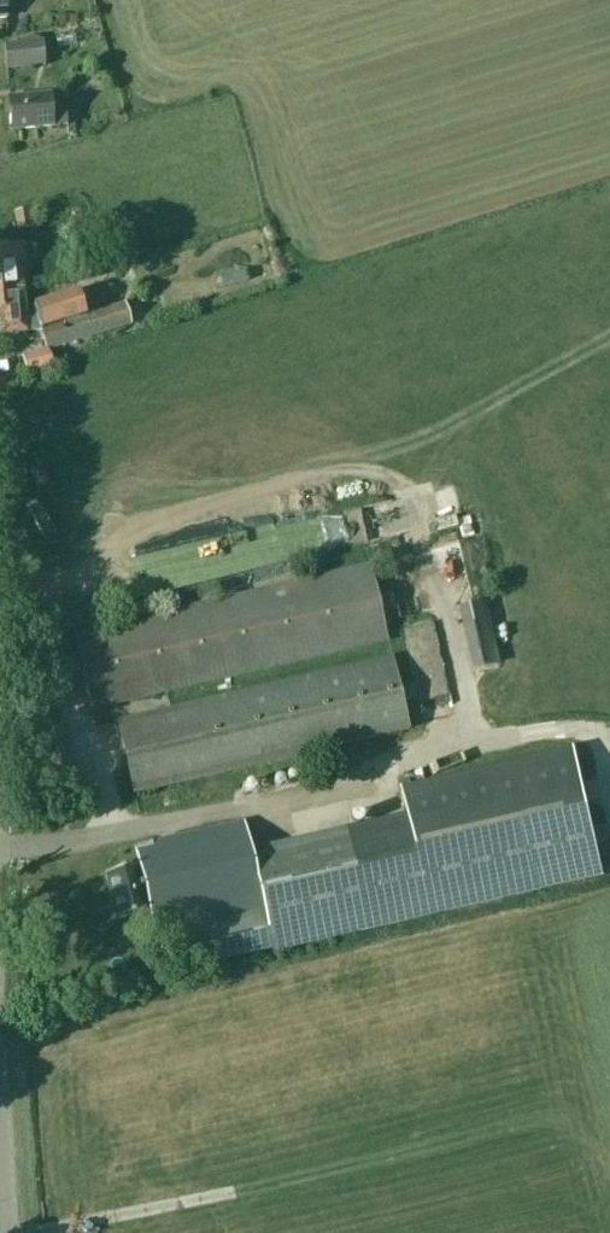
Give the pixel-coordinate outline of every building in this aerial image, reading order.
[(5,68),(44,64),(42,40),(3,44),(5,68)] [(65,107),(50,108),(49,94),(8,97),(11,130),(66,125),(65,107)] [(18,229),(31,227),(29,209),(16,211),(18,229)] [(24,289),(22,263),(26,263),(24,242),(0,244),(0,291),(24,289)] [(0,291),(0,334),(27,332),(26,317),(27,317),(24,289),(0,291)] [(78,293),(35,307),(47,349),(130,325),(124,304),(85,316),(78,293)] [(47,349),(22,356),(28,377),(53,369),(47,349)] [(317,552),(422,539),(417,503),(379,507),(380,517),(314,525),(317,552)] [(92,708),(388,640),(371,565),(75,633),(92,708)] [(499,665),(485,601),(457,608),(472,671),(499,665)] [(518,642),(527,647),(537,626),(527,621),(518,642)] [(134,792),(409,730),(392,657),(118,720),(134,792)] [(272,949),(272,950),(371,928),(602,874),(574,752),(400,792),(406,821),(251,856),(244,823),(135,846),(140,865),(125,868),(126,870),(106,874),(116,921),(148,913),(153,934),(167,931),(167,933),(263,911),(272,949)]
